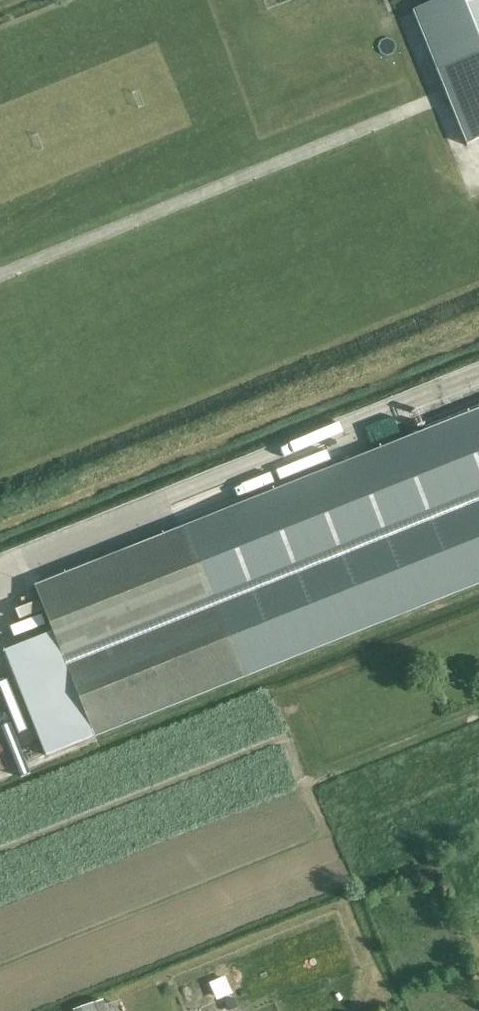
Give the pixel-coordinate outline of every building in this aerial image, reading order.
[(466,144),(478,139),(478,0),(437,0),(413,10),(466,144)] [(46,755),(95,736),(478,583),(478,411),(35,587),(53,631),(4,651),(46,755)] [(103,999),(88,1004),(73,1009),(73,1010),(107,1010),(103,999)]
